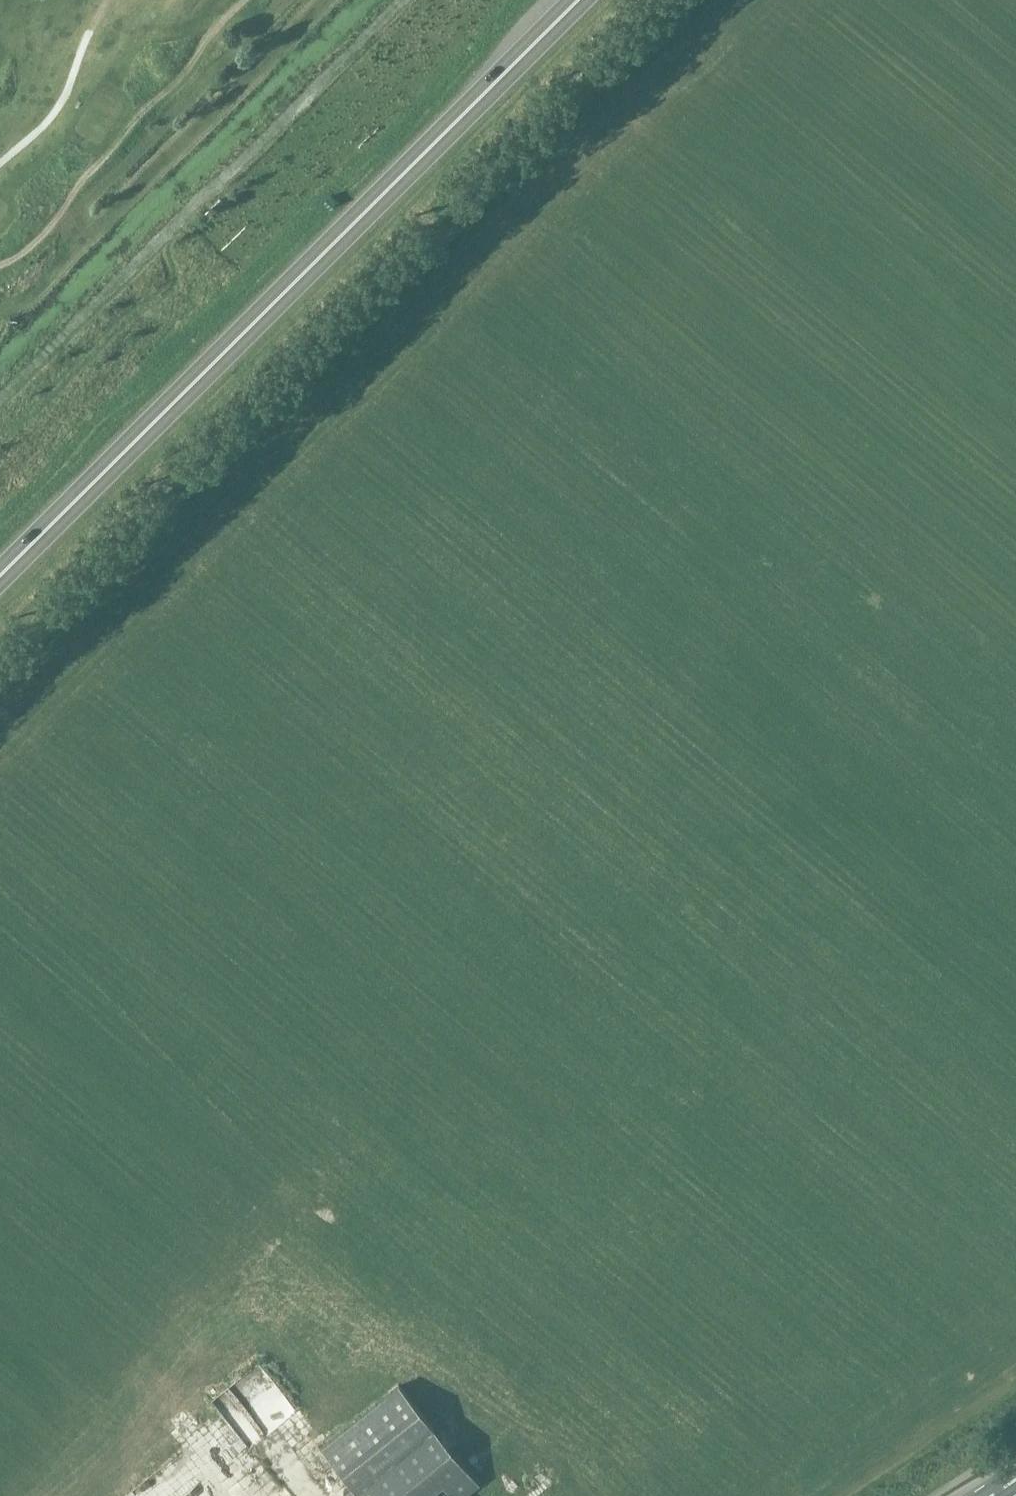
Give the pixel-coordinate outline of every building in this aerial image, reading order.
[(440,1482),(452,1495),(458,1495),(477,1481),(397,1382),(319,1446),(360,1495),(422,1495),(440,1482)] [(442,1436),(457,1428),(451,1419),(437,1428),(442,1436)] [(184,1494),(186,1495),(202,1495),(191,1486),(184,1494)]
